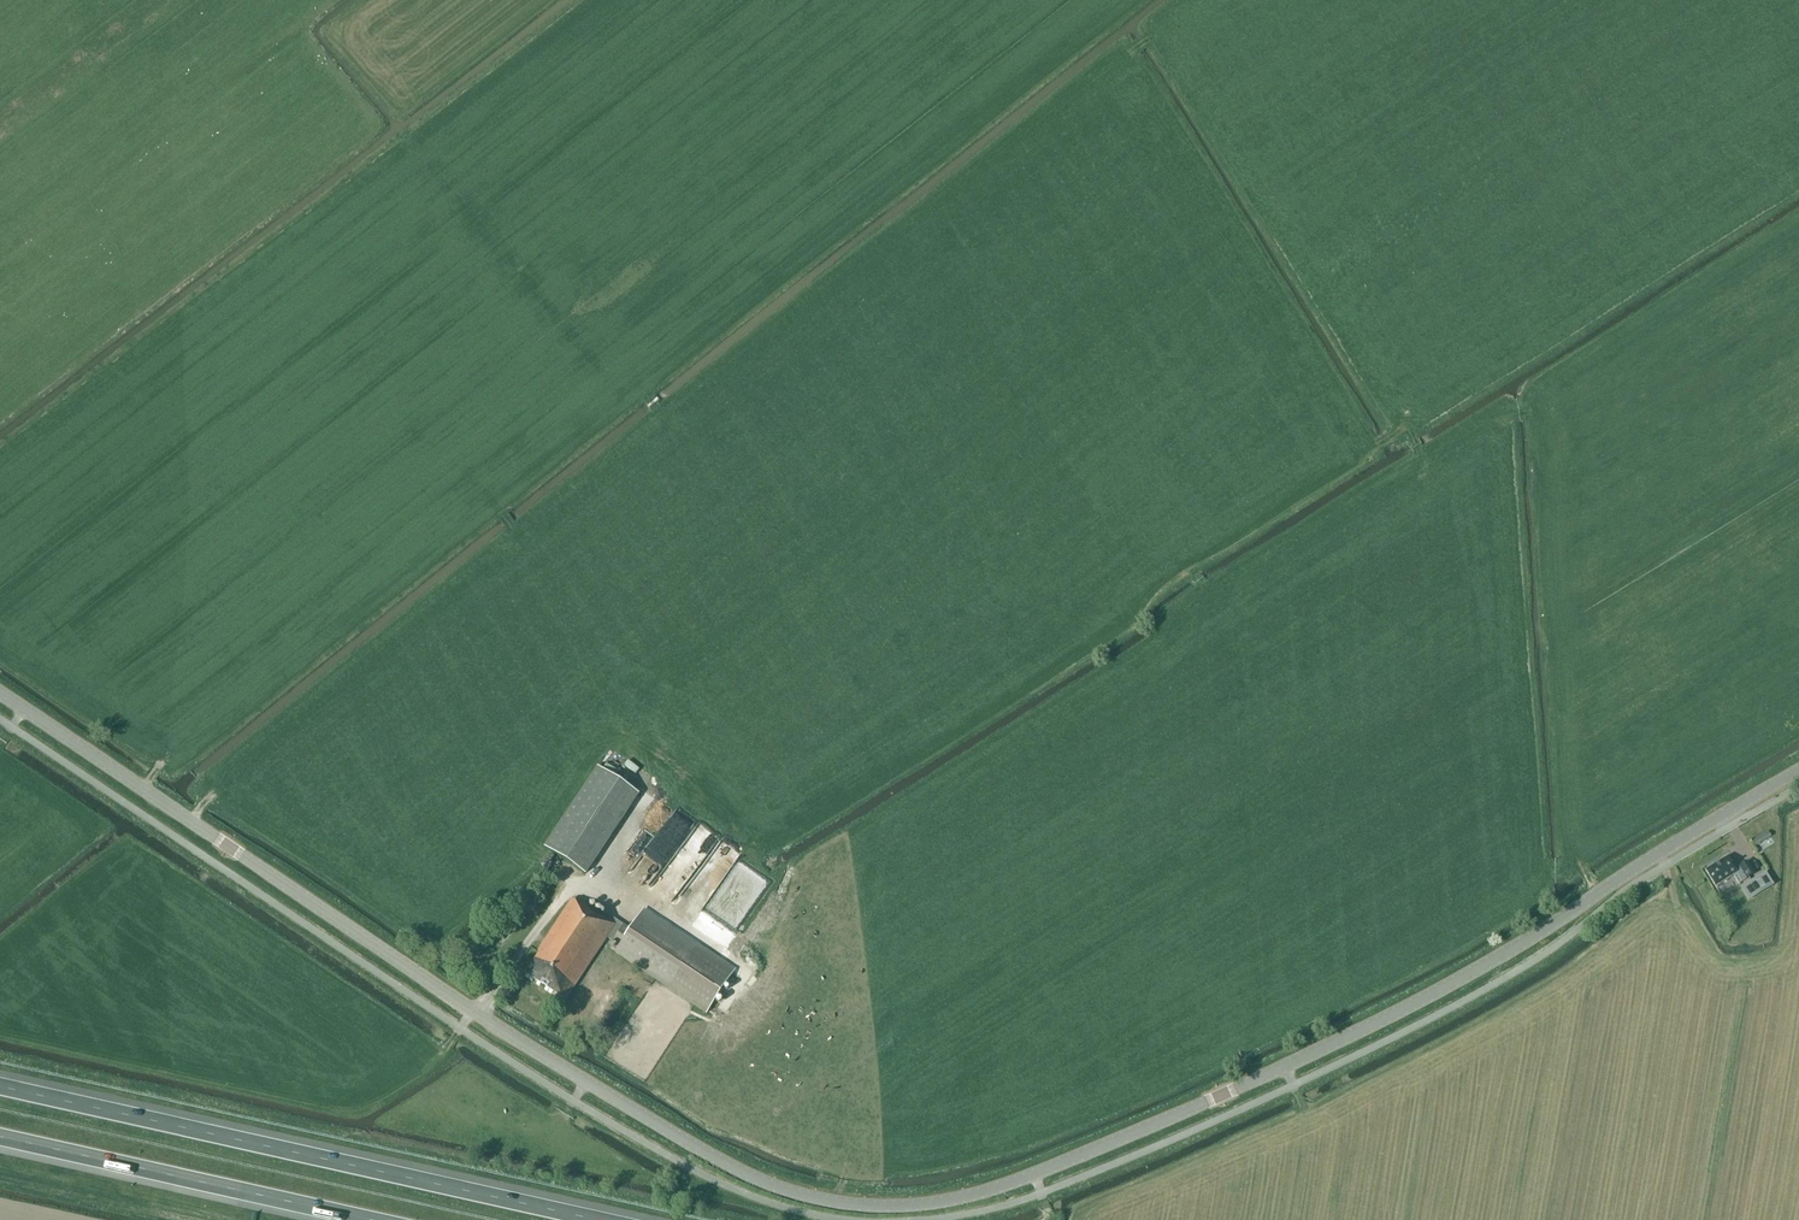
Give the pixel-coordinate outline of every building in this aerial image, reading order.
[(638,794),(598,768),(545,848),(585,875),(638,794)] [(1747,862),(1736,869),(1729,856),(1706,870),(1716,887),(1733,876),(1738,884),(1755,874),(1747,862)] [(1766,873),(1748,883),(1756,896),(1773,886),(1766,873)] [(644,910),(630,930),(606,913),(603,917),(584,904),(582,906),(572,899),(538,951),(540,953),(525,974),(565,1001),(607,938),(620,946),(615,953),(707,1014),(735,971),(644,910)]
